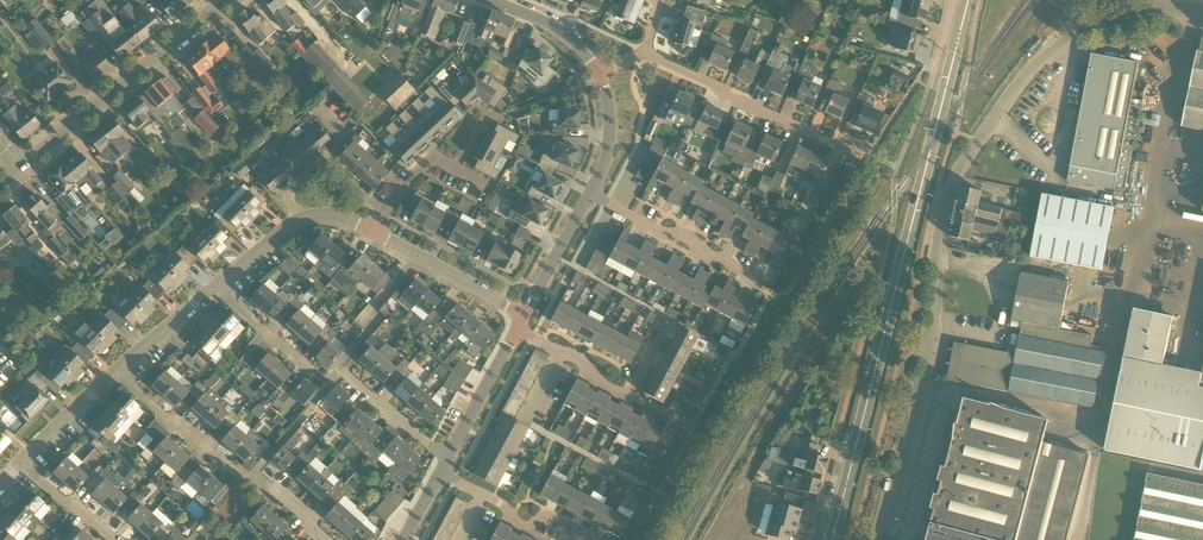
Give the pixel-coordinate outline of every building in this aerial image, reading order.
[(161,3),(159,4),(171,19),(188,6),(183,0),(159,0),(161,3)] [(287,32),(295,26),(298,29),(305,24),(296,13),(292,16),(284,7),(287,4),(283,0),(261,0),(287,32)] [(315,6),(322,13),(333,4),(329,0),(321,0),(315,6)] [(354,19),(355,18),(361,25),(372,14),(359,0),(336,0),(354,19)] [(396,6),(390,22),(387,29),(393,31),(396,24),(410,29),(412,23),(413,23),(417,11),(418,11),(422,0),(404,0),(402,5),(403,6),(402,8),(396,6)] [(422,34),(430,37),(440,10),(445,12),(447,13),(453,15),(459,0),(434,0),(432,7),(423,31),(422,34)] [(574,1),(582,4),(581,7),(589,10),(590,11),(593,12),(595,12),(597,13),(602,2),(603,2),(604,0),(574,0),(574,1)] [(612,4),(619,6),(615,17),(634,24),(635,24),(634,23),(640,8),(639,8),(640,6),(642,2),(643,2),(639,0),(613,0),(612,4)] [(697,2),(697,3),(708,6),(715,8),(715,7),(724,9),(724,6),(716,3),(717,0),(690,0),(697,2)] [(929,6),(908,0),(902,0),(896,23),(907,26),(915,28),(917,20),(925,22),(929,6)] [(390,22),(396,6),(389,3),(383,19),(390,22)] [(130,29),(142,43),(161,27),(143,5),(134,12),(128,5),(120,11),(133,27),(130,29)] [(674,31),(671,42),(688,47),(695,49),(701,32),(706,12),(691,7),(689,15),(698,17),(695,24),(687,22),(683,21),(678,20),(674,31)] [(86,21),(82,25),(91,37),(97,32),(106,42),(105,42),(106,43),(109,47),(110,46),(121,60),(129,53),(118,39),(120,38),(108,23),(111,21),(101,9),(88,20),(86,21)] [(239,17),(237,19),(238,20),(259,45),(267,39),(266,38),(264,36),(273,28),(269,23),(261,15),(259,17),(257,19),(256,19),(249,9),(239,17)] [(468,33),(467,36),(477,40),(474,46),(489,52),(492,43),(496,35),(496,34),(503,16),(491,12),(488,22),(484,20),(481,27),(472,24),(468,33)] [(496,34),(496,35),(502,38),(499,45),(500,46),(507,49),(510,43),(514,32),(511,31),(514,21),(503,16),(496,34)] [(129,53),(142,43),(130,29),(126,32),(114,18),(108,23),(120,38),(118,39),(129,53)] [(36,19),(26,27),(45,50),(55,42),(36,19)] [(459,21),(451,42),(462,47),(470,25),(459,21)] [(905,33),(907,26),(896,23),(893,22),(886,46),(916,54),(920,37),(905,33)] [(748,55),(757,35),(749,31),(740,51),(748,55)] [(725,70),(733,53),(723,50),(727,40),(713,34),(704,54),(711,57),(708,63),(725,70)] [(199,49),(213,66),(220,61),(232,76),(246,64),(260,80),(268,72),(251,55),(244,62),(234,49),(230,51),(217,35),(199,49)] [(477,40),(467,36),(465,42),(474,46),(477,40)] [(63,37),(56,43),(69,57),(74,53),(75,51),(63,37)] [(1201,37),(1198,51),(1197,51),(1181,126),(1202,131),(1202,38),(1201,37)] [(308,49),(298,39),(291,46),(301,56),(308,49)] [(309,64),(321,52),(313,44),(308,49),(301,56),(309,64)] [(86,49),(77,56),(82,63),(81,64),(88,72),(95,81),(97,79),(101,76),(103,74),(107,71),(108,70),(112,67),(101,54),(100,54),(94,46),(87,51),(86,49)] [(384,55),(401,72),(408,52),(393,46),(384,55)] [(539,50),(537,53),(526,48),(519,67),(528,74),(525,77),(534,83),(538,79),(546,85),(556,73),(547,66),(552,60),(539,50)] [(213,66),(199,49),(198,50),(196,50),(192,53),(192,55),(186,60),(213,94),(220,89),(209,75),(216,70),(213,66)] [(274,66),(258,49),(251,55),(268,72),(274,66)] [(487,57),(500,62),(503,55),(490,49),(487,57)] [(744,61),(737,77),(751,83),(765,53),(757,49),(750,64),(744,61)] [(806,54),(791,89),(798,92),(795,100),(811,107),(820,86),(811,83),(814,77),(817,70),(809,66),(813,57),(806,54)] [(1131,105),(1138,63),(1092,54),(1068,181),(1115,190),(1115,189),(1125,191),(1141,107),(1131,105)] [(768,63),(764,72),(771,75),(766,89),(781,95),(788,79),(780,75),(785,62),(770,55),(767,63),(768,63)] [(32,83),(36,88),(34,91),(35,95),(37,97),(41,99),(44,98),(48,102),(57,94),(58,96),(67,90),(65,88),(72,82),(57,63),(49,70),(47,68),(39,75),(40,77),(32,83)] [(408,69),(406,74),(406,75),(413,77),(415,72),(408,69)] [(443,70),(436,77),(441,82),(448,76),(443,70)] [(906,76),(893,70),(889,80),(902,85),(906,76)] [(419,94),(417,92),(399,74),(379,93),(398,113),(419,94)] [(481,83),(475,78),(476,98),(482,102),(487,106),(488,105),(495,110),(508,91),(486,76),(481,83)] [(140,98),(140,99),(156,119),(172,139),(175,137),(189,151),(190,152),(198,143),(182,126),(185,123),(177,115),(184,109),(173,95),(178,91),(167,77),(162,81),(161,80),(144,93),(145,95),(144,95),(143,96),(140,98)] [(476,98),(475,78),(464,88),(458,81),(450,88),(445,82),(438,89),(455,107),(461,102),(467,107),(471,103),(476,98)] [(824,94),(831,97),(824,113),(840,120),(848,101),(840,98),(845,86),(830,79),(824,94)] [(0,99),(13,90),(8,82),(0,88),(0,99)] [(349,82),(337,93),(342,99),(354,88),(349,82)] [(430,98),(423,104),(430,110),(445,127),(446,127),(453,121),(453,120),(458,115),(431,86),(424,92),(429,97),(430,98)] [(193,93),(192,93),(200,103),(211,116),(223,106),(218,100),(212,104),(200,88),(193,93)] [(693,99),(692,99),(694,96),(685,92),(684,95),(678,93),(672,107),(663,103),(657,116),(673,123),(677,113),(693,120),(700,105),(692,101),(693,99)] [(859,94),(853,108),(860,112),(854,126),(873,134),(881,114),(872,110),(876,101),(859,94)] [(156,119),(140,99),(139,98),(123,111),(138,129),(149,120),(151,124),(156,119)] [(445,127),(430,110),(423,104),(418,98),(412,104),(423,117),(417,122),(432,139),(433,139),(440,133),(445,127)] [(299,103),(293,108),(299,114),(304,110),(299,103)] [(259,106),(255,110),(259,115),(264,110),(259,106)] [(723,113),(707,106),(700,122),(708,126),(705,134),(720,141),(728,122),(721,119),(723,113)] [(14,108),(4,116),(6,119),(12,126),(23,140),(40,126),(29,112),(25,116),(22,118),(14,108)] [(220,125),(205,109),(194,120),(202,128),(209,136),(220,125)] [(553,127),(552,135),(567,136),(568,130),(579,130),(579,119),(582,119),(582,109),(575,109),(574,111),(559,111),(559,121),(553,121),(553,127)] [(427,145),(432,139),(417,122),(406,110),(399,117),(410,129),(404,134),(420,152),(420,151),(427,145)] [(521,133),(528,133),(527,125),(529,124),(528,117),(518,120),(521,133)] [(123,135),(124,134),(112,119),(100,129),(127,162),(130,167),(138,161),(141,157),(141,153),(138,149),(134,148),(133,149),(123,135)] [(316,122),(307,129),(302,124),(299,127),(303,132),(303,131),(318,149),(330,139),(316,122)] [(420,152),(404,134),(393,122),(386,129),(397,141),(390,147),(406,164),(407,163),(414,157),(420,152)] [(657,124),(652,122),(646,135),(651,137),(657,124)] [(732,131),(722,153),(733,158),(732,159),(744,164),(745,163),(755,142),(747,138),(751,130),(737,124),(733,132),(732,131)] [(287,136),(292,131),(287,125),(282,129),(287,136)] [(516,145),(520,137),(498,125),(494,132),(490,130),(487,136),(482,144),(501,155),(508,141),(516,145)] [(100,129),(88,138),(100,153),(101,152),(109,162),(111,159),(114,163),(119,169),(127,162),(100,129)] [(275,135),(278,139),(284,133),(281,130),(275,135)] [(287,136),(292,142),(306,159),(318,149),(303,131),(303,132),(295,139),(291,133),(287,136)] [(363,131),(359,136),(362,140),(367,134),(363,131)] [(339,159),(351,169),(366,152),(365,151),(358,145),(362,140),(359,136),(339,159)] [(770,167),(773,162),(781,143),(765,136),(761,145),(755,142),(745,163),(752,166),(755,160),(770,167)] [(172,139),(169,141),(182,157),(189,151),(175,137),(172,139)] [(276,146),(282,153),(294,169),(306,159),(292,142),(283,149),(278,143),(276,146)] [(494,168),(501,155),(482,144),(478,153),(474,159),(478,161),(474,168),(496,180),(501,172),(494,168)] [(649,151),(663,158),(665,153),(666,152),(653,144),(649,151)] [(539,164),(557,171),(560,164),(571,168),(574,159),(577,160),(581,151),(573,148),(572,150),(558,145),(554,154),(545,150),(539,164)] [(366,152),(351,169),(363,179),(378,162),(377,162),(370,155),(374,150),(370,146),(365,151),(366,152)] [(519,146),(516,153),(523,156),(526,149),(519,146)] [(666,152),(665,153),(679,160),(682,154),(669,147),(666,152)] [(264,148),(259,152),(262,156),(267,152),(264,148)] [(797,148),(786,173),(793,176),(797,168),(805,172),(813,155),(797,148)] [(659,164),(662,160),(663,158),(649,151),(646,157),(659,164)] [(295,171),(294,169),(282,153),(272,161),(268,156),(265,158),(283,181),(295,171)] [(80,154),(64,168),(76,183),(80,189),(86,184),(96,197),(107,188),(92,169),(80,154)] [(515,154),(512,160),(517,163),(520,163),(523,158),(515,154)] [(828,161),(813,155),(805,172),(801,180),(817,187),(828,161)] [(378,162),(363,179),(372,187),(374,190),(389,173),(381,165),(385,160),(384,159),(381,157),(377,162),(378,162)] [(656,171),(659,164),(646,157),(643,164),(656,171)] [(256,165),(252,168),(271,191),(283,181),(265,158),(269,164),(260,171),(256,165)] [(666,185),(675,167),(662,160),(659,164),(656,171),(652,177),(649,184),(646,189),(652,192),(658,181),(666,185)] [(241,178),(250,171),(242,161),(233,169),(241,178)] [(652,177),(656,171),(643,164),(639,170),(652,177)] [(55,173),(48,179),(56,188),(61,195),(55,199),(68,213),(71,211),(74,212),(81,206),(80,204),(81,203),(87,197),(86,196),(82,191),(80,189),(75,183),(76,183),(64,168),(63,168),(63,167),(55,173)] [(675,167),(666,185),(673,189),(667,201),(673,204),(688,175),(675,167)] [(740,174),(737,180),(744,182),(749,170),(743,167),(740,174)] [(649,184),(652,177),(639,170),(636,177),(649,184)] [(134,187),(120,171),(113,177),(116,182),(117,181),(127,192),(134,187)] [(712,185),(717,175),(710,171),(704,181),(712,185)] [(731,175),(729,179),(736,183),(737,180),(740,174),(733,171),(731,175)] [(785,176),(776,172),(773,180),(766,194),(765,199),(776,204),(782,189),(780,188),(785,176)] [(534,182),(527,194),(541,201),(545,194),(554,199),(562,185),(544,175),(539,184),(534,182)] [(673,204),(678,207),(684,195),(692,199),(699,186),(701,182),(688,175),(673,204)] [(757,190),(766,194),(773,180),(763,175),(757,190)] [(186,180),(183,182),(190,189),(193,187),(186,180)] [(122,210),(128,205),(134,200),(127,192),(117,181),(116,182),(106,190),(122,210)] [(230,198),(236,204),(253,221),(260,213),(256,209),(266,199),(253,187),(249,190),(243,184),(230,198)] [(692,219),(697,222),(713,193),(699,186),(692,199),(690,203),(698,208),(692,219)] [(957,202),(957,203),(979,208),(977,217),(999,223),(1009,224),(1010,225),(1021,227),(1025,215),(1003,209),(979,203),(982,192),(961,187),(961,188),(958,202),(957,202)] [(824,193),(815,189),(808,206),(817,210),(824,193)] [(416,193),(404,206),(415,212),(410,220),(423,227),(433,207),(435,204),(416,193)] [(709,214),(717,218),(726,200),(713,193),(697,222),(703,225),(709,214)] [(51,203),(47,207),(34,194),(27,201),(24,204),(48,231),(56,223),(54,221),(58,218),(62,223),(66,219),(51,203)] [(1103,270),(1114,207),(1043,194),(1031,257),(1103,270)] [(205,196),(200,201),(205,205),(210,201),(205,196)] [(230,198),(214,215),(219,221),(232,233),(242,224),(246,228),(253,221),(236,204),(230,198)] [(718,234),(722,236),(724,237),(739,207),(726,200),(717,218),(725,222),(718,234)] [(491,203),(487,209),(494,212),(497,207),(491,203)] [(952,220),(952,221),(953,221),(974,226),(977,217),(979,208),(957,203),(953,220),(952,220)] [(546,214),(529,205),(524,214),(519,211),(516,216),(512,224),(520,228),(525,231),(529,223),(539,229),(546,214)] [(16,206),(3,217),(4,218),(14,229),(13,230),(16,233),(19,231),(31,245),(28,247),(29,249),(35,255),(36,255),(43,248),(43,245),(38,239),(27,225),(29,223),(17,207),(16,206)] [(433,207),(423,227),(435,234),(441,224),(447,227),(454,214),(448,210),(446,214),(433,207)] [(744,232),(751,219),(753,215),(739,207),(724,237),(729,240),(736,228),(744,232)] [(167,219),(162,212),(154,217),(160,225),(167,219)] [(447,227),(453,231),(448,241),(460,247),(471,228),(459,222),(461,217),(454,214),(447,227)] [(66,219),(62,223),(80,242),(87,235),(69,216),(66,219)] [(950,235),(950,237),(970,241),(973,230),(996,235),(1007,237),(1010,225),(1009,224),(999,223),(977,217),(974,226),(953,221),(950,236),(950,235)] [(137,222),(140,232),(150,230),(147,219),(137,222)] [(749,255),(764,226),(751,219),(744,232),(741,236),(749,241),(743,252),(749,255)] [(213,225),(202,237),(220,255),(227,247),(223,243),(232,233),(219,221),(214,226),(213,225)] [(167,223),(161,228),(167,235),(173,229),(167,223)] [(768,251),(777,233),(764,226),(749,255),(754,258),(761,247),(768,251)] [(5,247),(11,243),(13,245),(15,247),(13,249),(13,250),(19,257),(24,253),(29,249),(28,247),(26,245),(16,233),(13,230),(6,235),(0,228),(0,252),(5,247)] [(483,235),(471,228),(460,247),(473,254),(478,244),(484,248),(492,234),(485,231),(483,235)] [(525,231),(520,228),(516,235),(529,242),(533,235),(525,231)] [(609,257),(609,258),(623,266),(632,249),(624,244),(624,243),(630,232),(624,229),(620,238),(616,244),(613,250),(609,257)] [(620,238),(617,236),(606,230),(603,237),(616,244),(620,238)] [(185,245),(180,249),(194,262),(199,257),(199,258),(204,262),(208,257),(213,262),(220,255),(202,237),(195,231),(193,234),(191,236),(190,237),(190,240),(190,242),(193,245),(189,249),(185,245)] [(791,241),(777,233),(768,251),(776,255),(770,267),(775,270),(791,241)] [(306,254),(306,257),(315,265),(320,260),(333,245),(321,235),(308,250),(309,250),(306,253),(306,254)] [(70,267),(77,261),(55,237),(48,243),(61,258),(62,258),(70,267)] [(613,250),(616,244),(603,237),(599,243),(613,250)] [(106,239),(99,245),(105,251),(112,245),(106,239)] [(632,249),(623,266),(635,273),(651,243),(646,240),(639,253),(632,249)] [(498,268),(508,248),(496,242),(486,261),(498,268)] [(609,257),(613,250),(599,243),(596,250),(609,257)] [(651,243),(635,273),(636,273),(649,280),(659,263),(650,258),(657,246),(651,243)] [(518,260),(523,251),(510,244),(508,248),(498,268),(510,274),(513,269),(516,270),(521,261),(518,260)] [(333,245),(320,260),(331,270),(326,275),(331,280),(347,262),(342,258),(344,255),(333,245)] [(163,265),(181,283),(188,276),(184,272),(186,270),(194,262),(180,249),(176,254),(175,253),(163,265)] [(609,257),(596,250),(592,256),(606,263),(609,258),(609,257)] [(331,280),(330,281),(339,290),(345,282),(353,289),(360,280),(373,265),(362,255),(352,267),(347,262),(331,280)] [(662,287),(678,258),(673,255),(666,267),(659,263),(649,280),(662,287)] [(589,262),(602,270),(606,263),(592,256),(589,262)] [(307,274),(299,267),(300,267),(288,257),(283,262),(295,272),(299,275),(303,279),(307,274)] [(684,261),(678,258),(662,287),(675,294),(685,277),(677,273),(684,261)] [(122,260),(117,264),(120,269),(126,265),(122,260)] [(283,262),(279,267),(291,277),(295,272),(283,262)] [(602,270),(589,262),(586,269),(599,276),(602,270)] [(90,274),(96,279),(105,271),(100,265),(90,274)] [(163,265),(147,283),(160,296),(170,286),(174,291),(181,283),(163,265)] [(373,265),(360,280),(372,291),(372,290),(377,294),(393,277),(388,272),(385,275),(380,271),(373,265)] [(705,272),(699,269),(693,281),(685,277),(675,294),(689,302),(705,272)] [(299,275),(295,272),(291,277),(289,279),(293,281),(299,275)] [(583,275),(582,275),(577,272),(572,281),(579,284),(583,275)] [(705,272),(689,302),(702,309),(705,305),(712,291),(704,287),(710,275),(705,272)] [(1062,329),(1069,281),(1021,272),(1012,320),(1023,322),(1062,329)] [(415,305),(427,291),(416,280),(414,282),(408,277),(393,296),(398,300),(397,301),(409,312),(415,305)] [(268,279),(250,300),(261,310),(274,295),(280,289),(268,279)] [(319,293),(326,286),(320,280),(313,287),(319,293)] [(712,291),(705,305),(718,312),(734,283),(728,280),(722,291),(714,287),(712,291)] [(147,283),(130,299),(148,317),(155,310),(151,306),(152,304),(160,296),(147,283)] [(593,292),(599,295),(604,286),(597,283),(593,292)] [(718,312),(731,319),(741,302),(733,297),(739,286),(734,283),(718,312)] [(610,290),(604,286),(599,295),(605,298),(610,290)] [(639,298),(643,290),(637,287),(633,295),(639,298)] [(427,291),(415,305),(427,316),(426,317),(423,320),(418,326),(424,331),(428,327),(441,311),(437,307),(436,307),(436,306),(440,302),(436,298),(427,291)] [(731,319),(745,326),(761,297),(755,294),(749,306),(741,302),(731,319)] [(113,307),(108,312),(122,325),(126,320),(127,320),(132,325),(132,324),(136,320),(141,324),(148,317),(130,299),(125,295),(113,308),(113,307)] [(274,295),(261,310),(273,320),(284,307),(290,312),(299,300),(294,296),(286,305),(274,295)] [(652,305),(656,299),(650,295),(647,302),(652,305)] [(619,306),(625,309),(630,300),(624,297),(619,306)] [(69,305),(73,310),(81,303),(76,298),(69,305)] [(315,315),(304,305),(299,300),(290,312),(295,316),(286,325),(298,335),(315,315)] [(636,304),(630,300),(625,309),(632,313),(636,304)] [(564,328),(574,310),(560,303),(550,321),(564,328)] [(65,317),(72,310),(67,304),(59,312),(65,317)] [(452,334),(469,315),(457,304),(447,316),(441,311),(428,327),(433,332),(440,324),(452,334)] [(389,318),(394,313),(385,306),(380,311),(389,318)] [(215,321),(229,334),(239,322),(231,315),(224,309),(215,321)] [(1202,373),(1163,365),(1173,317),(1134,309),(1105,450),(1201,470),(1202,461),(1202,369),(1202,373)] [(577,336),(587,317),(574,310),(564,328),(577,336)] [(234,311),(231,315),(239,322),(242,319),(234,311)] [(652,324),(657,315),(651,311),(646,320),(652,324)] [(103,316),(91,328),(109,346),(117,339),(112,334),(117,329),(120,327),(122,325),(108,312),(104,316),(103,316)] [(337,316),(335,318),(339,321),(345,316),(340,312),(337,316)] [(686,324),(690,317),(683,313),(679,321),(686,324)] [(315,315),(298,335),(309,345),(310,344),(315,348),(332,329),(327,325),(315,315)] [(469,315),(452,334),(452,335),(457,339),(461,334),(468,340),(481,325),(469,315)] [(35,316),(29,322),(34,327),(40,321),(35,316)] [(587,317),(577,336),(579,337),(590,343),(600,324),(587,317)] [(215,321),(205,331),(220,344),(229,334),(215,321)] [(35,336),(39,332),(34,327),(29,322),(25,326),(35,336)] [(83,324),(74,333),(80,339),(79,340),(80,341),(76,346),(89,359),(98,349),(102,353),(109,346),(91,328),(85,322),(85,323),(84,323),(83,324)] [(1094,409),(1105,352),(1091,349),(1093,336),(1062,329),(1023,322),(1016,354),(954,342),(947,380),(1094,409)] [(600,324),(590,343),(604,350),(614,331),(600,324)] [(706,335),(710,327),(704,324),(700,332),(706,335)] [(481,325),(469,339),(470,339),(465,345),(469,349),(467,352),(475,359),(482,350),(494,336),(481,325)] [(418,326),(412,332),(418,337),(424,331),(418,326)] [(672,340),(691,350),(698,337),(680,327),(672,340)] [(332,329),(315,348),(321,353),(316,358),(328,368),(341,353),(329,343),(337,334),(332,329)] [(631,330),(627,338),(617,357),(630,364),(645,337),(631,330)] [(209,356),(220,344),(205,331),(194,343),(201,349),(197,354),(208,364),(213,359),(209,356)] [(627,338),(614,331),(604,350),(617,357),(627,338)] [(261,341),(256,337),(246,348),(251,353),(261,341)] [(371,337),(356,354),(361,359),(359,361),(371,372),(392,348),(386,343),(377,353),(371,347),(376,341),(371,337)] [(672,340),(665,353),(684,363),(691,350),(672,340)] [(251,353),(256,357),(266,346),(261,341),(251,353)] [(70,349),(58,362),(76,380),(83,373),(79,368),(81,367),(81,366),(89,359),(76,346),(70,349)] [(268,354),(271,351),(266,346),(256,357),(247,368),(252,373),(256,369),(267,379),(280,364),(268,354)] [(398,353),(392,348),(371,372),(389,387),(409,365),(409,364),(404,359),(400,362),(395,368),(389,363),(398,353)] [(729,353),(720,348),(717,354),(725,359),(729,353)] [(545,363),(549,357),(535,349),(532,356),(545,363)] [(684,363),(665,353),(658,367),(677,377),(684,363)] [(189,367),(195,361),(203,369),(208,364),(197,354),(192,359),(187,354),(182,361),(189,367)] [(245,356),(240,361),(246,366),(250,360),(245,356)] [(532,356),(528,362),(542,369),(545,363),(532,356)] [(456,366),(469,374),(472,368),(473,368),(460,360),(456,366)] [(36,372),(35,373),(42,380),(49,387),(54,392),(55,393),(65,383),(69,387),(76,380),(58,362),(52,368),(48,364),(46,362),(36,372)] [(528,362),(525,369),(538,376),(542,369),(528,362)] [(280,364),(267,379),(278,389),(267,401),(272,406),(273,405),(278,399),(288,388),(283,383),(291,374),(280,364)] [(449,371),(441,364),(434,372),(442,379),(449,371)] [(409,365),(389,387),(407,403),(419,389),(423,384),(411,373),(414,370),(409,365)] [(452,372),(464,381),(469,374),(456,366),(452,372)] [(27,367),(22,372),(26,376),(31,371),(27,367)] [(651,380),(670,390),(677,377),(658,367),(651,380)] [(525,369),(522,375),(535,382),(538,376),(525,369)] [(714,380),(718,373),(709,369),(705,375),(714,380)] [(164,397),(177,382),(166,372),(152,387),(164,397)] [(448,378),(461,387),(464,381),(452,372),(448,378)] [(25,399),(15,409),(21,415),(20,417),(28,425),(40,413),(39,412),(43,407),(49,401),(41,394),(48,388),(34,374),(20,389),(20,394),(25,399)] [(705,375),(704,374),(701,379),(703,380),(702,381),(711,386),(714,380),(705,375)] [(522,375),(518,381),(531,388),(535,382),(522,375)] [(457,393),(461,387),(448,378),(444,384),(457,393)] [(293,392),(288,388),(278,399),(283,403),(291,394),(303,405),(316,390),(304,380),(293,392)] [(563,404),(564,405),(564,404),(565,402),(576,408),(586,388),(587,386),(576,380),(563,404)] [(644,393),(662,403),(660,406),(667,409),(676,393),(670,390),(651,380),(644,393)] [(177,382),(164,397),(176,407),(188,393),(193,386),(187,381),(182,387),(177,382)] [(193,386),(188,393),(193,397),(203,385),(198,381),(193,386)] [(198,402),(192,409),(193,409),(204,419),(221,399),(210,389),(212,386),(207,381),(203,385),(193,397),(198,402)] [(518,381),(515,388),(528,395),(531,388),(518,381)] [(243,384),(239,389),(249,398),(254,393),(243,384)] [(337,386),(324,401),(336,412),(331,417),(337,422),(338,422),(348,411),(342,406),(349,397),(337,386)] [(515,388),(511,394),(525,401),(528,395),(515,388)] [(576,408),(574,410),(585,416),(587,414),(597,394),(586,388),(576,408)] [(419,389),(407,403),(419,413),(431,399),(419,389)] [(597,394),(587,414),(597,420),(608,400),(609,397),(598,392),(597,394)] [(120,398),(114,404),(129,418),(139,406),(136,404),(124,393),(120,398)] [(431,399),(419,413),(431,424),(443,411),(441,409),(442,407),(442,405),(443,403),(441,399),(435,394),(431,399)] [(511,394),(508,400),(521,408),(525,401),(511,394)] [(700,407),(703,400),(695,395),(691,402),(700,407)] [(687,410),(684,415),(693,420),(700,407),(691,402),(682,397),(678,406),(687,410)] [(221,399),(204,419),(215,429),(221,422),(226,426),(237,414),(232,410),(229,414),(223,409),(228,403),(222,398),(221,399)] [(1087,467),(1090,456),(1043,443),(1049,421),(1007,409),(981,398),(980,399),(984,401),(983,403),(965,398),(960,417),(957,417),(958,412),(957,412),(954,440),(946,468),(942,467),(938,481),(942,482),(939,495),(935,494),(931,509),(935,510),(931,524),(932,524),(993,539),(1067,539),(1087,467)] [(272,406),(277,410),(283,403),(278,399),(273,405),(272,406)] [(508,400),(505,407),(518,414),(521,408),(508,400)] [(597,420),(596,422),(607,428),(609,425),(619,406),(608,400),(597,420)] [(619,406),(609,425),(620,431),(630,411),(631,409),(620,403),(619,406)] [(114,404),(104,415),(120,429),(124,433),(125,433),(134,422),(129,418),(114,404)] [(505,407),(501,413),(514,420),(518,414),(505,407)] [(337,422),(332,427),(337,431),(342,426),(343,427),(344,425),(356,436),(357,435),(369,421),(357,410),(353,415),(348,411),(338,422),(337,422)] [(246,415),(241,411),(238,415),(242,419),(246,415)] [(620,431),(618,434),(629,440),(631,437),(641,417),(630,411),(620,431)] [(496,430),(494,434),(518,447),(524,436),(521,435),(525,426),(514,420),(501,413),(498,419),(501,421),(503,422),(498,431),(496,430)] [(237,414),(226,426),(231,431),(222,442),(234,452),(247,437),(252,431),(241,421),(242,419),(237,414)] [(94,428),(90,433),(96,438),(107,448),(116,453),(120,448),(114,442),(116,440),(116,436),(115,434),(120,429),(104,415),(102,417),(95,425),(94,427),(94,428)] [(641,417),(631,437),(642,443),(652,424),(653,421),(642,415),(641,417)] [(154,420),(144,432),(149,436),(160,425),(154,420)] [(357,435),(356,436),(368,446),(366,449),(371,454),(372,455),(393,429),(388,424),(382,432),(369,421),(357,435)] [(663,430),(656,443),(668,449),(679,427),(668,421),(663,430)] [(0,454),(11,442),(3,434),(7,429),(0,422),(0,454)] [(642,443),(637,451),(648,457),(656,443),(663,430),(652,424),(642,443)] [(155,440),(165,429),(160,425),(149,436),(154,440),(155,440)] [(554,434),(560,437),(565,428),(558,425),(554,434)] [(565,428),(560,437),(566,440),(571,432),(565,428)] [(154,440),(147,447),(154,452),(154,453),(165,462),(178,448),(167,438),(170,434),(165,429),(155,440),(154,440)] [(368,457),(367,459),(373,464),(377,459),(382,453),(395,463),(396,462),(408,448),(396,438),(399,434),(393,429),(372,455),(369,458),(368,457)] [(488,444),(487,448),(511,461),(518,447),(494,434),(493,435),(495,436),(490,446),(488,444)] [(258,447),(247,437),(234,452),(245,462),(242,465),(248,470),(258,458),(253,453),(258,447)] [(279,452),(270,462),(283,473),(284,471),(290,476),(307,456),(303,452),(302,451),(296,459),(289,453),(298,442),(292,437),(282,448),(279,452)] [(580,437),(575,445),(582,449),(586,440),(580,437)] [(96,438),(91,444),(102,454),(107,448),(96,438)] [(586,440),(582,449),(588,452),(593,443),(586,440)] [(768,452),(766,460),(792,467),(804,470),(818,474),(822,475),(822,474),(823,474),(826,459),(818,457),(821,446),(809,442),(806,453),(807,454),(805,461),(793,458),(794,457),(778,453),(779,449),(771,446),(770,446),(768,452)] [(165,463),(176,473),(173,476),(173,477),(174,478),(170,483),(174,486),(188,469),(184,465),(190,458),(178,448),(165,462),(165,463)] [(393,476),(395,474),(402,481),(409,473),(421,459),(408,448),(396,462),(388,472),(393,476)] [(481,459),(480,461),(504,474),(511,461),(487,448),(486,450),(488,451),(483,460),(481,459)] [(572,451),(565,448),(560,456),(567,460),(572,451)] [(597,457),(604,460),(608,452),(602,448),(597,457)] [(608,452),(604,460),(610,464),(615,455),(608,452)] [(307,456),(290,476),(295,481),(297,479),(309,490),(322,475),(327,470),(328,468),(316,458),(313,461),(307,456)] [(116,457),(113,461),(117,465),(121,461),(116,457)] [(64,483),(78,468),(67,458),(53,473),(64,483)] [(587,471),(592,462),(586,459),(581,467),(587,471)] [(625,472),(630,463),(624,460),(619,469),(625,472)] [(479,466),(475,475),(497,487),(504,474),(480,461),(478,464),(477,465),(479,466)] [(598,465),(592,462),(587,471),(593,474),(598,465)] [(625,472),(632,475),(636,467),(630,463),(625,472)] [(99,466),(95,470),(100,475),(104,470),(99,466)] [(188,469),(174,486),(178,490),(182,485),(183,486),(187,482),(198,491),(198,492),(212,477),(200,467),(194,473),(194,474),(188,469)] [(85,482),(90,486),(100,475),(95,470),(94,470),(88,477),(78,468),(64,483),(75,493),(85,482)] [(102,504),(116,489),(120,484),(115,479),(115,476),(106,468),(104,470),(100,475),(90,486),(95,491),(92,495),(102,504)] [(322,475),(309,490),(314,494),(312,495),(312,497),(317,502),(320,502),(319,503),(325,508),(344,486),(345,485),(339,480),(338,481),(331,474),(327,470),(322,475)] [(772,473),(770,481),(776,482),(776,485),(782,487),(817,496),(817,495),(821,481),(816,480),(818,474),(804,470),(803,474),(803,476),(803,477),(802,481),(785,476),(772,473)] [(642,481),(649,484),(653,476),(647,472),(642,481)] [(618,476),(612,473),(607,482),(614,485),(618,476)] [(1149,474),(1135,539),(1202,539),(1202,485),(1149,474)] [(625,480),(618,476),(614,485),(620,488),(625,480)] [(198,492),(193,498),(204,508),(210,502),(210,501),(212,503),(215,506),(224,496),(231,488),(226,484),(223,487),(219,483),(212,477),(198,492)] [(553,502),(563,484),(550,477),(540,495),(553,502)] [(563,484),(553,502),(566,509),(576,491),(563,484)] [(344,486),(325,508),(330,512),(326,517),(335,525),(338,528),(350,514),(355,508),(356,507),(344,496),(349,490),(344,486)] [(148,487),(141,495),(145,498),(152,491),(148,487)] [(639,487),(634,496),(641,499),(645,490),(639,487)] [(116,489),(102,504),(114,514),(120,507),(125,511),(135,499),(130,495),(127,499),(116,489)] [(19,502),(34,515),(44,504),(29,490),(19,502)] [(404,499),(393,490),(388,495),(400,505),(404,499)] [(134,491),(130,495),(135,499),(139,495),(134,491)] [(566,509),(579,516),(590,498),(576,491),(566,509)] [(400,505),(388,495),(384,501),(395,511),(400,505)] [(466,511),(469,504),(456,497),(453,503),(466,511)] [(785,539),(791,539),(800,505),(770,497),(761,534),(785,539)] [(263,531),(275,517),(263,506),(266,503),(261,498),(245,516),(263,531)] [(590,498),(580,517),(593,524),(603,505),(590,498)] [(135,499),(125,511),(131,516),(127,520),(138,529),(152,514),(135,499)] [(395,511),(384,501),(379,506),(390,516),(395,511)] [(14,508),(9,513),(24,526),(31,532),(41,521),(34,515),(19,502),(14,508)] [(453,503),(449,510),(462,517),(466,511),(453,503)] [(176,518),(183,511),(175,504),(168,512),(176,518)] [(603,505),(593,524),(606,531),(616,512),(603,505)] [(374,512),(385,522),(390,516),(379,506),(374,512)] [(152,514),(138,529),(149,539),(153,535),(158,539),(168,529),(171,525),(173,523),(156,509),(152,514)] [(449,510),(446,516),(459,523),(462,517),(449,510)] [(630,519),(616,512),(606,531),(620,538),(630,519)] [(24,526),(9,513),(0,524),(0,525),(9,534),(5,539),(7,539),(17,539),(14,538),(24,526)] [(338,528),(350,538),(362,525),(350,514),(338,528)] [(446,516),(442,523),(456,530),(459,523),(446,516)] [(290,536),(293,533),(288,528),(275,517),(263,531),(272,539),(271,539),(286,539),(290,536)] [(68,525),(63,520),(53,532),(58,536),(68,525)] [(192,532),(198,525),(193,520),(187,527),(192,532)] [(203,520),(199,524),(204,528),(206,530),(210,525),(203,520)] [(442,523),(439,529),(452,536),(456,530),(442,523)] [(490,539),(505,539),(509,531),(511,529),(500,523),(490,539)] [(932,524),(928,539),(993,539),(932,524)] [(62,539),(64,539),(73,529),(68,525),(58,536),(62,539)] [(179,536),(181,534),(171,525),(168,529),(158,539),(183,539),(179,536)] [(379,530),(374,535),(362,525),(350,538),(352,539),(370,539),(373,537),(378,539),(382,533),(379,530)] [(200,533),(202,535),(207,539),(211,535),(206,530),(204,528),(200,533)] [(93,539),(82,530),(79,534),(73,529),(64,539),(93,539)] [(436,535),(444,539),(450,539),(452,536),(439,529),(436,535)] [(520,537),(509,531),(505,539),(519,539),(520,537)]
